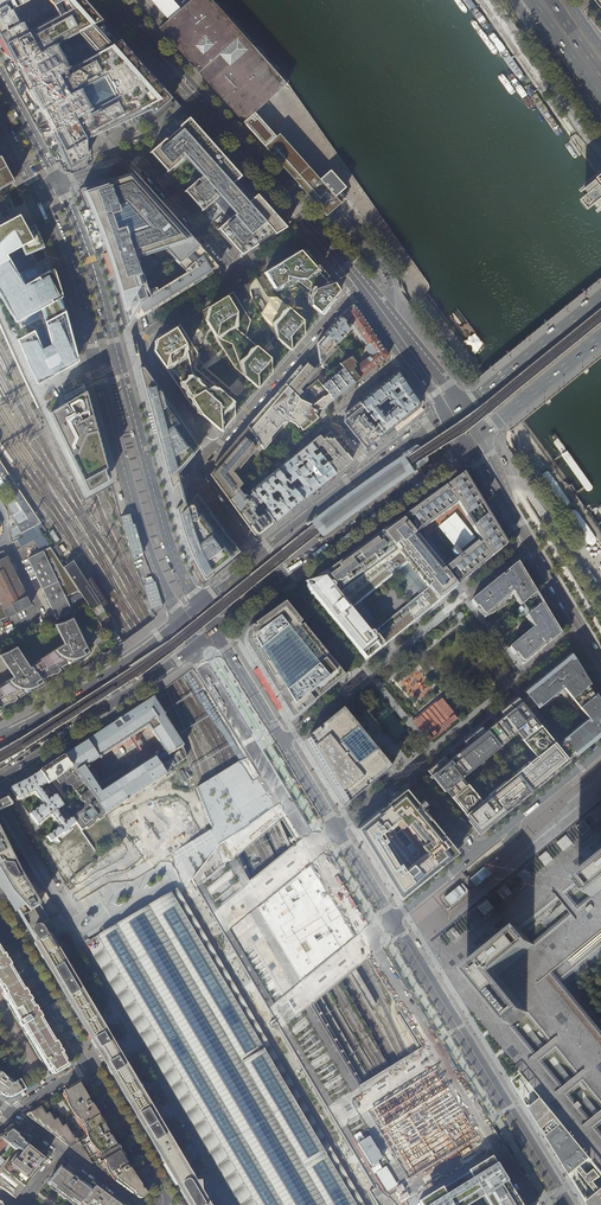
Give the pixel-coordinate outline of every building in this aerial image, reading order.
[(1,36),(23,24),(15,9),(31,0),(0,0),(0,36),(1,36)] [(86,139),(108,129),(108,130),(150,110),(154,114),(170,100),(172,99),(169,96),(164,91),(134,56),(121,41),(60,74),(48,51),(103,21),(86,2),(84,0),(65,0),(55,6),(61,16),(30,33),(25,23),(23,24),(1,36),(3,40),(8,50),(13,59),(18,68),(23,78),(23,79),(23,80),(24,81),(25,82),(36,103),(51,132),(67,161),(69,165),(87,156),(86,140),(86,139)] [(173,44),(211,10),(217,5),(212,0),(135,0),(152,19),(166,35),(173,44)] [(244,123),(254,113),(274,95),(281,89),(286,84),(217,5),(211,10),(173,44),(203,77),(244,123)] [(265,146),(276,137),(254,113),(244,123),(265,146)] [(163,141),(149,152),(151,154),(163,168),(167,172),(181,160),(181,159),(184,156),(192,165),(201,176),(198,179),(198,178),(184,191),(192,199),(202,211),(204,209),(206,207),(206,206),(210,203),(214,199),(230,217),(226,221),(222,225),(221,225),(220,226),(218,228),(235,247),(242,255),(246,252),(246,250),(251,247),(255,245),(255,246),(257,245),(256,244),(265,239),(273,234),(274,235),(279,231),(285,227),(285,226),(284,227),(280,222),(278,220),(278,221),(272,215),(273,214),(267,208),(256,196),(257,195),(256,194),(254,196),(254,197),(253,198),(252,197),(250,199),(248,197),(245,193),(246,192),(246,191),(244,193),(243,192),(244,190),(244,189),(243,189),(243,188),(242,188),(241,189),(240,188),(241,186),(241,185),(239,187),(234,181),(236,179),(235,178),(236,177),(238,178),(240,176),(234,169),(223,157),(212,145),(211,146),(206,141),(200,134),(201,133),(197,129),(196,129),(192,125),(191,123),(192,122),(188,118),(189,118),(188,118),(163,141)] [(335,197),(320,179),(291,147),(279,134),(276,137),(265,146),(265,147),(268,150),(273,156),(277,161),(326,216),(333,210),(341,203),(337,199),(338,198),(342,202),(345,200),(340,194),(336,198),(335,197)] [(320,179),(335,197),(345,188),(330,170),(320,179)] [(97,188),(81,190),(89,208),(95,222),(100,234),(105,251),(111,266),(113,272),(116,281),(117,287),(119,293),(121,302),(122,305),(146,290),(143,280),(137,258),(165,250),(174,260),(194,240),(181,226),(169,212),(155,196),(140,179),(133,172),(124,175),(105,181),(102,182),(103,185),(97,188)] [(583,187),(600,209),(600,173),(583,187)] [(6,296),(1,298),(17,321),(46,307),(56,344),(47,350),(40,333),(22,342),(38,385),(82,361),(73,329),(69,312),(67,312),(61,299),(67,295),(56,269),(49,272),(24,285),(20,277),(7,252),(21,245),(27,256),(45,248),(34,224),(24,229),(18,215),(0,225),(0,286),(6,296)] [(125,320),(127,326),(135,320),(142,316),(158,306),(177,295),(194,284),(214,272),(220,269),(211,259),(196,242),(194,240),(174,260),(185,272),(156,291),(155,288),(146,290),(122,305),(125,320)] [(264,272),(275,289),(290,279),(295,278),(310,291),(316,305),(311,304),(311,306),(321,315),(336,298),(326,280),(330,277),(309,254),(306,258),(299,251),(292,255),(280,263),(265,272),(264,272)] [(261,314),(276,338),(293,313),(277,297),(269,300),(257,281),(253,279),(244,285),(252,299),(259,295),(263,301),(268,309),(261,314)] [(209,307),(206,321),(236,370),(258,389),(271,373),(270,358),(245,337),(251,321),(233,292),(209,307)] [(351,323),(366,346),(377,339),(373,333),(358,310),(354,305),(352,304),(344,312),(340,316),(345,321),(345,322),(347,326),(351,323)] [(303,321),(293,313),(276,338),(290,351),(304,336),(303,321)] [(350,330),(347,326),(345,322),(345,321),(340,316),(335,323),(325,334),(330,338),(336,344),(342,339),(342,338),(347,332),(350,330)] [(198,354),(180,324),(157,339),(153,351),(192,406),(221,431),(235,416),(233,401),(194,368),(198,354)] [(319,341),(316,344),(320,363),(333,348),(335,349),(337,346),(336,344),(330,338),(325,334),(319,341)] [(383,359),(388,355),(382,346),(377,339),(366,346),(364,347),(370,356),(356,367),(349,358),(348,358),(340,364),(343,368),(355,382),(360,378),(370,370),(383,359)] [(289,377),(284,383),(297,396),(302,392),(298,388),(314,369),(307,363),(306,364),(303,368),(300,365),(289,377)] [(196,493),(186,505),(182,505),(179,491),(176,482),(179,479),(178,472),(191,458),(200,448),(170,406),(166,410),(165,406),(166,405),(165,402),(164,398),(163,395),(143,367),(138,368),(144,389),(159,446),(163,459),(167,475),(171,489),(173,487),(175,493),(177,504),(176,508),(179,520),(181,528),(183,532),(185,539),(188,547),(190,553),(193,558),(200,572),(204,580),(212,573),(230,559),(240,551),(238,549),(231,539),(223,529),(216,519),(206,506),(198,496),(196,493)] [(344,391),(355,382),(343,368),(322,385),(328,393),(333,400),(334,399),(344,391)] [(399,370),(398,370),(392,375),(370,392),(359,402),(367,412),(370,410),(372,413),(369,415),(374,421),(377,419),(378,420),(375,422),(384,434),(390,429),(394,426),(412,411),(414,410),(419,405),(420,401),(417,398),(415,395),(411,389),(404,379),(399,370)] [(328,403),(333,400),(328,393),(325,396),(323,396),(313,405),(299,398),(297,396),(284,384),(275,394),(259,413),(247,426),(260,445),(262,448),(270,441),(270,437),(282,422),(288,420),(295,423),(297,427),(307,419),(305,417),(308,408),(312,410),(312,411),(312,412),(312,413),(314,414),(316,414),(316,413),(317,411),(316,410),(318,408),(319,409),(321,409),(322,409),(328,403)] [(76,393),(77,396),(88,391),(86,388),(76,393)] [(86,488),(109,475),(98,434),(86,393),(50,413),(86,488)] [(345,413),(344,422),(366,449),(369,446),(380,437),(384,434),(375,422),(374,421),(369,415),(367,412),(359,402),(350,408),(345,413)] [(307,427),(311,432),(319,426),(314,421),(307,427)] [(226,496),(229,499),(239,491),(240,490),(237,488),(240,486),(233,476),(260,445),(247,426),(238,437),(230,446),(224,453),(218,459),(214,465),(217,468),(211,475),(214,479),(222,489),(227,496),(226,496)] [(311,442),(322,457),(328,463),(336,473),(343,467),(352,460),(326,429),(318,435),(318,436),(311,442)] [(550,437),(550,439),(562,456),(585,488),(586,490),(587,491),(588,491),(589,491),(590,491),(591,490),(592,489),(593,489),(593,488),(593,487),(593,486),(556,434),(556,433),(555,433),(553,433),(552,433),(551,434),(550,435),(550,436),(549,436),(549,437),(550,437)] [(290,450),(294,455),(300,463),(304,459),(306,462),(302,465),(309,473),(312,471),(314,474),(312,477),(320,486),(328,480),(336,473),(328,463),(321,469),(316,462),(322,457),(311,442),(299,452),(296,449),(308,439),(306,436),(290,450)] [(427,443),(434,454),(440,449),(441,449),(443,448),(441,446),(441,445),(442,445),(440,442),(438,439),(437,440),(437,439),(436,438),(435,437),(433,438),(433,439),(427,443)] [(532,458),(539,456),(534,445),(528,447),(532,458)] [(416,453),(420,460),(427,455),(427,454),(424,450),(424,449),(423,449),(423,448),(416,453)] [(296,466),(300,463),(294,455),(278,469),(288,481),(290,483),(297,478),(302,484),(295,490),(303,500),(312,493),(320,486),(312,477),(308,479),(305,476),(309,473),(302,465),(298,469),(296,466)] [(0,461),(0,477),(28,520),(17,526),(21,533),(22,533),(24,536),(38,529),(42,526),(0,461)] [(278,493),(279,496),(280,495),(281,497),(279,498),(289,511),(294,507),(303,500),(295,490),(293,487),(291,488),(287,486),(286,482),(288,481),(278,469),(277,469),(263,480),(274,492),(276,490),(280,492),(278,493)] [(416,509),(409,513),(423,530),(425,533),(428,536),(439,526),(450,539),(461,553),(459,555),(454,549),(451,551),(456,557),(449,562),(455,570),(464,581),(472,574),(486,563),(500,551),(507,546),(501,537),(494,524),(486,511),(477,495),(472,488),(464,474),(457,479),(446,487),(433,496),(416,509)] [(272,497),(271,494),(274,492),(263,480),(250,490),(259,502),(260,503),(262,501),(265,504),(267,508),(265,510),(267,512),(275,523),(281,518),(289,511),(279,498),(276,500),(273,499),(274,498),(273,496),(272,497)] [(273,524),(275,523),(267,512),(263,515),(263,514),(259,517),(258,516),(257,517),(254,513),(255,512),(256,511),(256,507),(255,506),(256,506),(255,505),(259,502),(250,490),(248,490),(246,490),(242,490),(239,491),(229,499),(241,516),(255,535),(259,535),(266,529),(273,524)] [(405,516),(402,519),(415,535),(419,533),(423,530),(409,513),(405,516)] [(121,521),(132,557),(138,555),(138,557),(143,556),(134,524),(132,525),(130,518),(121,521)] [(391,527),(381,533),(377,537),(361,548),(347,559),(343,561),(344,563),(343,564),(342,563),(338,565),(332,569),(327,573),(329,574),(328,575),(335,584),(354,607),(399,570),(400,571),(409,564),(431,590),(398,617),(407,627),(408,626),(421,615),(440,600),(453,590),(456,587),(455,586),(456,585),(441,567),(430,553),(420,541),(415,535),(402,519),(399,521),(391,527)] [(31,606),(30,605),(7,557),(3,550),(0,551),(0,620),(31,606)] [(57,620),(72,611),(43,551),(27,558),(57,620)] [(87,603),(102,626),(112,620),(73,560),(63,567),(87,603)] [(475,597),(470,601),(476,608),(484,618),(513,594),(520,606),(535,593),(533,588),(524,574),(517,563),(511,568),(494,582),(475,597)] [(409,564),(401,570),(423,597),(431,590),(409,564)] [(310,585),(307,587),(313,595),(325,610),(337,625),(348,638),(358,650),(366,660),(372,656),(380,649),(378,647),(379,646),(383,643),(375,633),(372,636),(333,588),(334,587),(334,584),(335,584),(328,575),(322,580),(321,577),(310,585)] [(150,611),(162,607),(155,582),(153,583),(152,579),(151,580),(151,577),(145,579),(145,582),(144,582),(145,586),(143,586),(150,611)] [(533,627),(508,647),(518,659),(522,664),(527,661),(542,648),(554,638),(560,633),(557,630),(548,614),(541,602),(526,616),(533,627)] [(291,613),(284,604),(282,606),(275,611),(267,616),(254,625),(250,628),(248,631),(246,635),(245,638),(244,643),(245,647),(251,656),(259,669),(266,681),(273,692),(276,697),(277,698),(291,721),(305,709),(308,708),(313,703),(311,701),(313,699),(315,702),(317,700),(329,690),(340,681),(344,678),(338,670),(327,657),(316,643),(304,628),(291,613)] [(398,617),(376,635),(383,643),(385,645),(387,643),(407,627),(398,617)] [(1,706),(1,707),(3,705),(8,703),(13,702),(17,698),(16,698),(15,696),(18,695),(19,697),(43,682),(41,680),(43,678),(43,679),(46,677),(52,675),(56,673),(61,670),(60,670),(59,668),(61,667),(62,669),(89,652),(86,644),(85,639),(83,634),(81,630),(78,626),(74,618),(65,623),(55,625),(64,644),(30,665),(17,646),(7,651),(0,653),(0,656),(13,676),(0,685),(0,707),(1,706)] [(97,631),(91,634),(96,644),(102,642),(97,631)] [(111,638),(115,645),(120,641),(116,635),(111,638)] [(590,720),(588,721),(587,718),(562,738),(570,748),(576,755),(584,749),(594,740),(600,735),(600,702),(596,693),(591,686),(587,679),(577,662),(571,652),(565,656),(556,664),(545,673),(523,691),(531,700),(536,707),(561,687),(559,684),(560,683),(574,701),(590,720)] [(443,790),(444,791),(447,788),(453,795),(451,796),(455,802),(465,814),(466,815),(468,819),(467,820),(476,830),(479,834),(487,828),(496,820),(494,818),(496,816),(506,807),(521,795),(535,784),(550,771),(561,763),(567,758),(566,757),(561,750),(554,742),(539,724),(537,725),(534,722),(527,713),(526,711),(528,710),(517,696),(513,699),(502,708),(500,710),(505,717),(498,722),(485,732),(480,726),(479,727),(468,737),(463,740),(467,744),(459,750),(447,760),(444,756),(443,757),(435,764),(427,770),(432,776),(443,790)] [(441,698),(415,719),(420,725),(422,724),(424,726),(422,727),(427,733),(429,732),(430,734),(428,735),(431,739),(432,738),(432,739),(437,735),(437,734),(438,733),(438,734),(439,734),(439,733),(439,732),(440,733),(441,731),(441,730),(442,731),(443,730),(443,729),(444,729),(445,728),(445,727),(446,728),(447,727),(447,726),(448,726),(449,725),(448,725),(449,724),(450,725),(451,724),(450,723),(453,721),(457,717),(455,714),(453,715),(452,713),(453,712),(441,698)] [(153,699),(143,705),(124,718),(121,720),(81,746),(64,757),(72,768),(105,815),(104,815),(105,815),(151,785),(166,776),(171,772),(169,769),(173,766),(187,757),(183,746),(164,716),(165,716),(153,699)] [(308,742),(305,745),(307,748),(316,762),(322,771),(332,789),(340,802),(342,804),(345,801),(347,804),(366,789),(365,788),(367,787),(367,788),(368,787),(369,786),(368,786),(387,771),(389,769),(379,757),(380,756),(374,749),(365,738),(354,724),(353,725),(351,723),(343,714),(342,712),(336,716),(321,729),(321,728),(320,728),(320,729),(320,730),(318,731),(318,730),(307,739),(308,742)] [(85,804),(84,810),(72,818),(76,824),(79,827),(81,831),(82,830),(104,816),(104,815),(105,815),(72,768),(64,757),(59,760),(48,767),(40,772),(48,784),(48,785),(56,779),(62,788),(68,784),(68,783),(71,784),(71,785),(85,804)] [(179,773),(184,782),(187,780),(185,775),(182,771),(179,773)] [(48,784),(40,772),(29,780),(26,781),(16,786),(11,788),(11,790),(18,800),(34,792),(43,804),(29,814),(38,826),(51,815),(60,827),(46,837),(51,843),(52,842),(63,834),(64,835),(68,832),(68,833),(69,832),(69,831),(68,830),(76,824),(72,818),(66,822),(57,811),(64,806),(56,795),(49,800),(41,789),(48,784)] [(361,824),(357,827),(365,841),(372,852),(380,866),(388,878),(387,879),(392,886),(397,883),(397,878),(404,879),(404,877),(405,878),(407,879),(408,879),(409,879),(410,878),(409,884),(413,889),(420,883),(419,883),(421,882),(432,872),(444,863),(455,854),(458,852),(452,844),(451,843),(449,845),(447,843),(450,841),(446,836),(445,837),(441,833),(442,832),(430,818),(417,801),(406,789),(405,788),(403,790),(390,800),(388,802),(389,802),(384,806),(380,809),(379,808),(376,811),(377,812),(374,815),(372,817),(371,816),(369,816),(370,818),(367,821),(366,820),(362,822),(362,823),(361,824)] [(0,802),(0,803),(0,812),(4,809),(13,805),(7,798),(6,799),(0,802)] [(600,820),(600,807),(591,815),(598,823),(600,820)] [(5,885),(21,911),(24,916),(28,914),(39,907),(38,906),(34,908),(29,900),(45,891),(0,816),(0,876),(5,885)] [(591,828),(584,821),(576,827),(583,835),(591,828)] [(162,832),(156,836),(159,842),(165,838),(162,832)] [(563,851),(573,843),(566,835),(557,843),(563,851)] [(553,859),(547,851),(539,857),(545,866),(553,859)] [(74,874),(91,860),(85,853),(68,866),(74,874)] [(578,880),(591,897),(600,889),(600,861),(578,880)] [(533,876),(526,868),(518,874),(525,883),(533,876)] [(512,893),(505,884),(497,891),(504,899),(512,893)] [(363,1201),(355,1188),(347,1175),(340,1162),(337,1157),(332,1149),(324,1136),(317,1123),(309,1110),(301,1097),(294,1084),(286,1071),(278,1058),(271,1045),(263,1032),(255,1019),(253,1016),(248,1006),(240,993),(232,980),(225,967),(217,954),(209,941),(201,928),(194,915),(186,902),(179,889),(173,892),(150,906),(97,937),(87,943),(94,956),(102,969),(110,982),(117,995),(125,1008),(133,1021),(141,1034),(148,1047),(156,1060),(161,1069),(164,1073),(171,1086),(179,1099),(187,1112),(194,1125),(202,1138),(210,1151),(217,1164),(225,1177),(233,1190),(241,1203),(241,1204),(365,1204),(363,1201)] [(485,915),(494,907),(487,899),(478,907),(485,915)] [(103,912),(100,915),(92,906),(74,924),(86,937),(107,917),(103,912)] [(46,928),(45,927),(44,926),(43,925),(40,924),(37,924),(35,925),(36,927),(35,928),(34,929),(33,930),(33,932),(33,933),(34,935),(32,937),(30,938),(38,951),(46,965),(55,980),(65,996),(73,1011),(83,1028),(89,1038),(99,1055),(101,1059),(105,1065),(115,1082),(129,1105),(142,1128),(158,1155),(170,1175),(185,1199),(188,1204),(210,1204),(202,1191),(201,1181),(196,1181),(118,1049),(116,1045),(96,1012),(77,981),(46,928)] [(461,935),(454,927),(446,933),(452,942),(461,935)] [(466,972),(510,1025),(527,1012),(496,975),(534,944),(520,928),(466,972)] [(6,996),(5,996),(9,1003),(8,1004),(11,1010),(13,1009),(15,1014),(14,1015),(17,1021),(19,1020),(21,1023),(19,1023),(22,1028),(23,1027),(25,1030),(24,1031),(37,1053),(38,1053),(41,1057),(39,1058),(42,1063),(44,1062),(49,1071),(51,1070),(53,1073),(69,1064),(67,1061),(62,1054),(63,1053),(62,1050),(57,1042),(56,1043),(51,1034),(44,1023),(41,1018),(43,1017),(40,1013),(36,1006),(35,1007),(31,1001),(32,1000),(26,990),(25,990),(23,988),(16,976),(10,966),(12,965),(10,962),(5,954),(4,955),(2,952),(0,948),(0,986),(6,996)] [(2,1095),(4,1096),(6,1097),(8,1098),(10,1098),(13,1097),(26,1089),(21,1080),(15,1083),(0,1072),(0,1093),(2,1095)] [(114,1138),(112,1139),(109,1134),(96,1112),(87,1097),(79,1084),(73,1088),(63,1094),(87,1134),(79,1139),(74,1131),(71,1133),(66,1125),(63,1127),(58,1119),(54,1121),(50,1112),(46,1114),(41,1106),(30,1113),(26,1115),(35,1122),(56,1137),(74,1151),(91,1163),(94,1165),(110,1177),(127,1190),(130,1192),(141,1189),(141,1187),(132,1172),(131,1171),(121,1154),(117,1148),(119,1147),(114,1138)] [(542,1098),(529,1108),(533,1116),(547,1138),(562,1162),(570,1175),(576,1170),(581,1166),(590,1159),(562,1124),(563,1123),(542,1098)] [(33,1140),(21,1131),(16,1127),(14,1126),(13,1126),(12,1126),(9,1128),(8,1129),(0,1135),(0,1138),(11,1146),(15,1150),(21,1154),(27,1147),(33,1140)] [(11,1146),(0,1138),(0,1157),(1,1158),(11,1146)] [(27,1147),(21,1154),(15,1150),(6,1161),(5,1161),(1,1166),(0,1168),(0,1186),(16,1199),(42,1166),(40,1165),(44,1160),(42,1158),(36,1153),(30,1149),(27,1147)] [(518,1204),(507,1186),(490,1159),(417,1204),(418,1204),(467,1204),(482,1196),(488,1204),(518,1204)] [(74,1169),(71,1174),(61,1166),(59,1168),(47,1183),(59,1192),(58,1194),(65,1199),(66,1197),(76,1204),(80,1204),(96,1185),(88,1180),(74,1169)] [(581,1166),(576,1170),(578,1172),(591,1189),(595,1194),(600,1190),(596,1185),(593,1182),(588,1175),(583,1168),(581,1166)] [(594,1169),(588,1175),(593,1182),(600,1177),(594,1169)] [(93,1200),(99,1204),(122,1204),(117,1201),(115,1200),(96,1185),(80,1204),(89,1204),(93,1200)] [(586,1202),(587,1204),(588,1204),(600,1204),(600,1190),(595,1194),(586,1202)]
